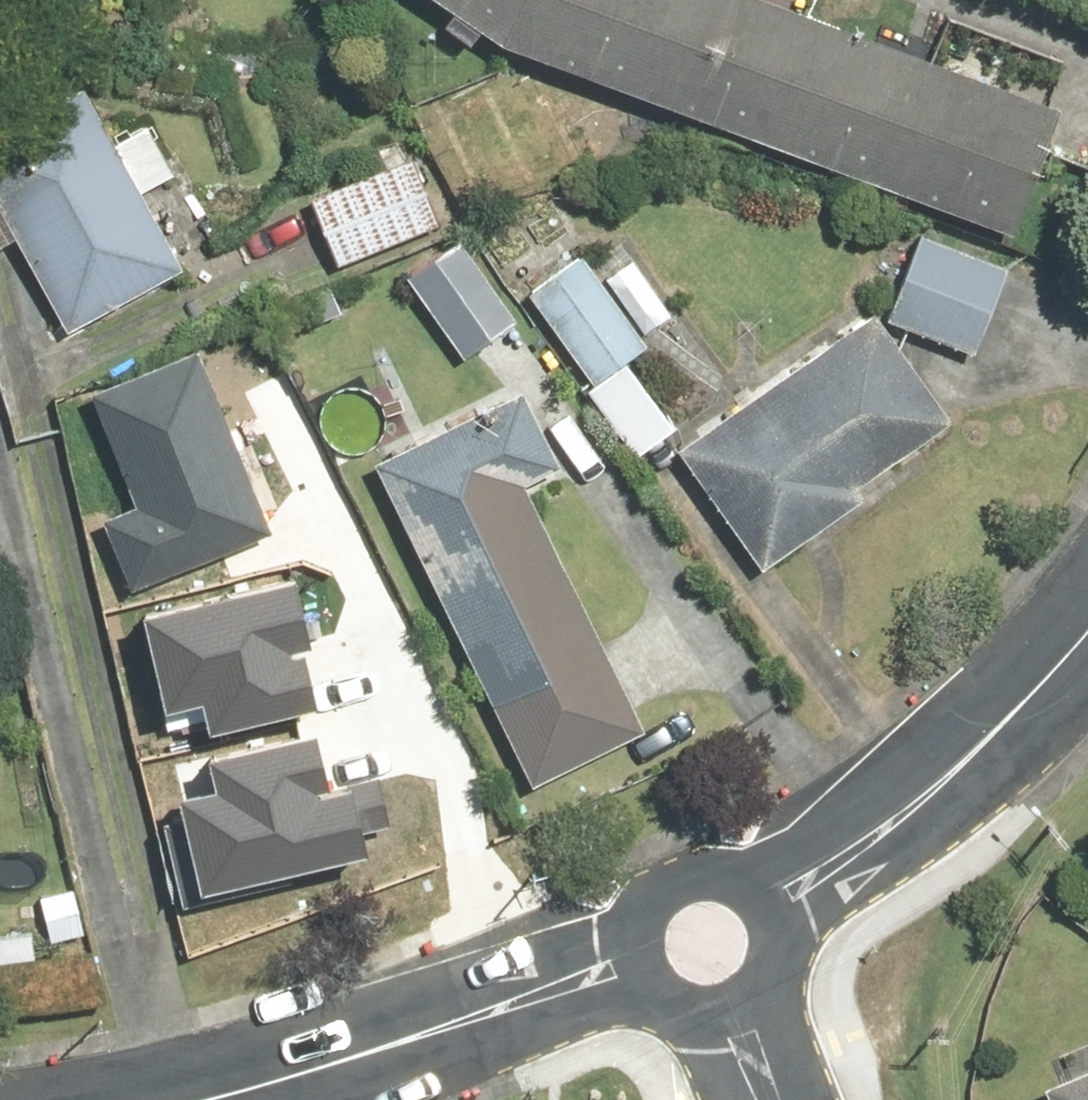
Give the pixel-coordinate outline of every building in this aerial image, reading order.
[(780,0),(454,0),(497,27),(1027,233),(1074,114),(780,0)] [(0,121),(0,246),(24,233),(76,332),(194,270),(91,73),(0,121)] [(424,145),(316,190),(343,255),(452,210),(424,145)] [(1028,254),(927,220),(895,317),(996,350),(1028,254)] [(466,230),(411,268),(471,353),(526,315),(466,230)] [(598,243),(538,283),(601,379),(662,339),(598,243)] [(881,309),(686,440),(760,548),(955,417),(881,309)] [(87,508),(111,577),(250,528),(188,354),(91,388),(129,493),(87,508)] [(555,374),(379,462),(540,783),(660,723),(542,488),(598,460),(555,374)] [(142,625),(161,709),(197,701),(204,734),(325,708),(298,590),(142,625)] [(187,784),(203,869),(355,840),(334,727),(219,749),(225,778),(187,784)] [(1043,1099),(1087,1099),(1087,1050),(1032,1073),(1043,1099)]
